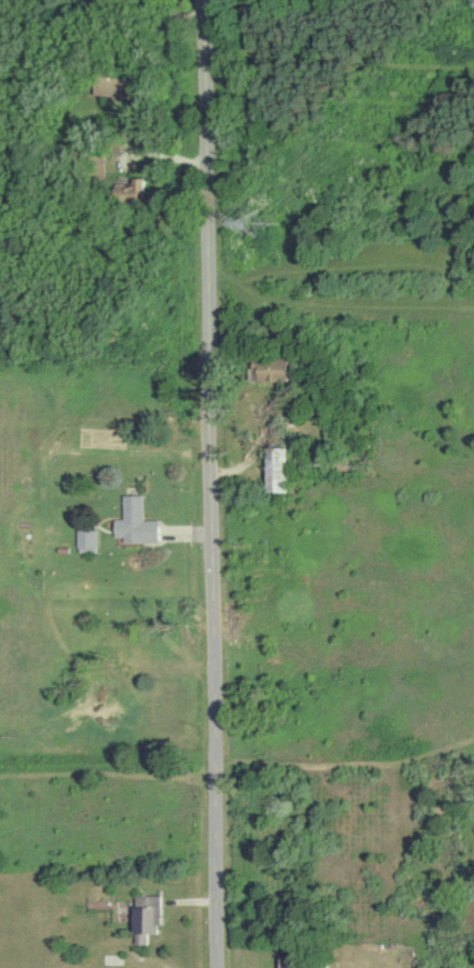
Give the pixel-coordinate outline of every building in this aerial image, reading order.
[(264,362),(264,382),(296,383),(297,363),(264,362)] [(292,493),(293,449),(283,449),(282,458),(272,458),(272,493),(292,493)] [(125,545),(162,544),(161,522),(146,522),(145,497),(125,497),(125,521),(116,521),(117,538),(125,538),(125,545)] [(150,934),(162,934),(163,897),(139,896),(138,945),(150,945),(150,934)]
